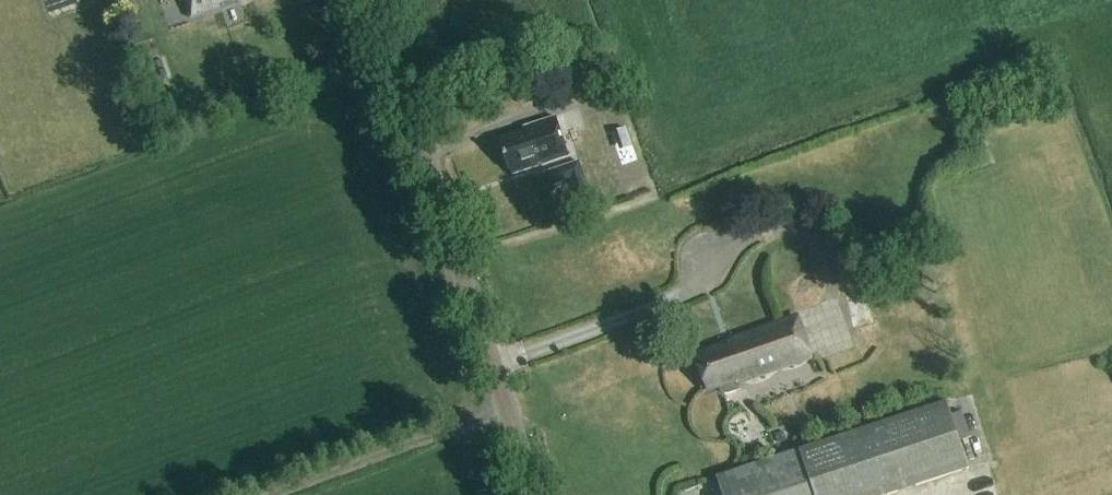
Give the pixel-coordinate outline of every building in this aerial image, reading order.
[(193,20),(245,0),(185,0),(193,20)] [(143,53),(155,86),(177,78),(164,45),(143,53)] [(525,131),(499,140),(510,176),(569,157),(556,117),(523,128),(525,131)] [(538,176),(543,192),(569,183),(571,189),(585,185),(577,163),(538,176)] [(874,327),(866,293),(844,298),(852,332),(874,327)] [(696,357),(708,391),(718,387),(720,391),(722,393),(726,394),(729,395),(740,391),(738,384),(811,358),(797,319),(729,343),(730,345),(696,357)] [(963,450),(947,403),(716,479),(722,494),(892,494),(969,470),(963,450)]
